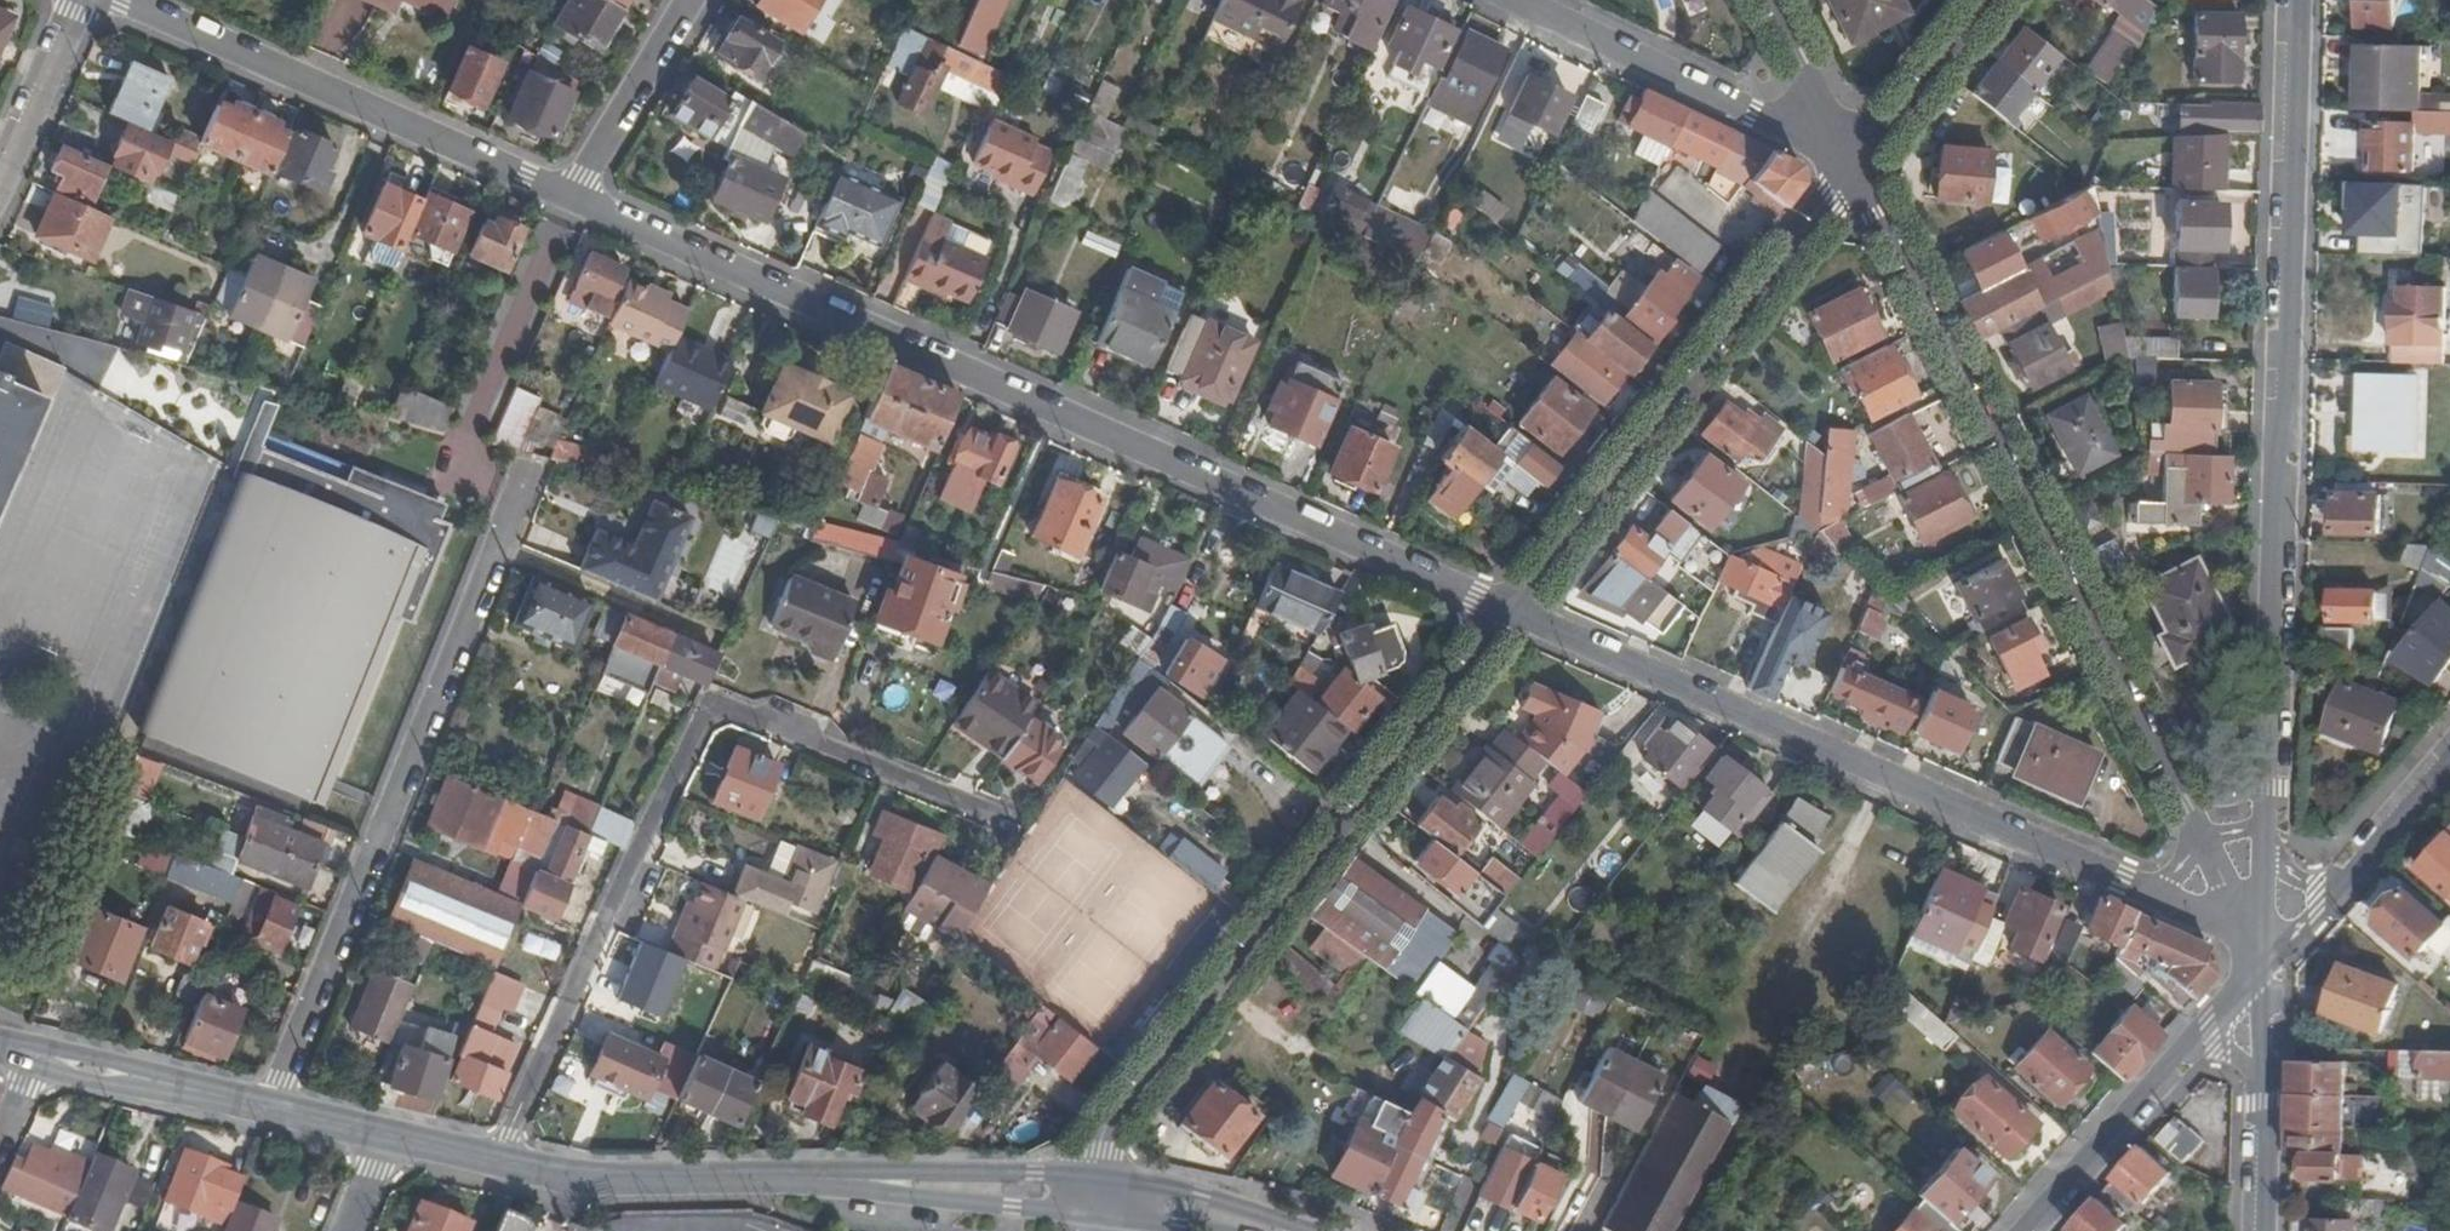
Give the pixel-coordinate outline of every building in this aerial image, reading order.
[(448,12),(453,0),(420,0),(448,12)] [(622,9),(607,0),(570,0),(555,25),(598,51),(622,9)] [(622,9),(627,0),(607,0),(622,9)] [(756,5),(798,31),(810,12),(824,21),(838,0),(837,0),(758,0),(756,5)] [(965,25),(960,23),(949,48),(976,60),(1004,0),(977,0),(965,25)] [(1212,17),(1274,46),(1296,0),(1220,0),(1212,17)] [(1392,2),(1388,0),(1328,0),(1355,13),(1344,36),(1370,49),(1392,2)] [(1853,39),(1906,12),(1899,0),(1831,0),(1853,39)] [(2155,6),(2147,0),(2095,0),(2103,6),(2107,2),(2123,14),(2146,32),(2155,6)] [(2359,27),(2397,28),(2398,0),(2359,0),(2359,27)] [(1429,96),(1442,71),(1436,68),(1453,31),(1431,20),(1423,16),(1405,8),(1388,42),(1401,50),(1388,76),(1429,96)] [(1423,16),(1431,20),(1434,14),(1426,10),(1423,16)] [(0,14),(0,41),(10,18),(0,14)] [(1453,31),(1456,24),(1434,14),(1431,20),(1453,31)] [(2139,51),(2146,32),(2123,14),(2114,33),(2133,47),(2139,51)] [(2194,83),(2238,84),(2240,16),(2196,15),(2194,83)] [(1212,17),(1203,36),(1264,66),(1274,46),(1212,17)] [(777,43),(737,19),(725,38),(727,39),(718,54),(756,77),(777,43)] [(903,27),(885,66),(897,71),(914,32),(903,27)] [(2045,76),(2061,55),(2024,27),(1998,60),(2034,89),(2043,96),(2054,83),(2045,76)] [(914,32),(897,71),(909,77),(927,38),(914,32)] [(1468,34),(1461,32),(1442,71),(1429,96),(1427,102),(1469,122),(1504,50),(1468,33),(1468,34)] [(2106,85),(2133,47),(2114,33),(2087,72),(2106,85)] [(1001,95),(1010,76),(995,68),(976,60),(949,48),(927,38),(909,77),(897,102),(922,114),(934,87),(943,68),(1001,95)] [(2361,45),(2360,111),(2416,112),(2421,112),(2422,46),(2361,45)] [(481,105),(500,63),(467,49),(448,90),(465,97),(481,105)] [(1972,94),(2008,123),(2034,89),(1998,60),(1972,94)] [(133,63),(110,116),(147,132),(169,80),(133,63)] [(943,68),(934,87),(981,109),(984,100),(996,105),(1001,95),(943,68)] [(553,137),(572,93),(528,73),(509,117),(526,124),(537,130),(553,137)] [(1552,133),(1569,96),(1527,76),(1510,113),(1552,133)] [(749,100),(735,92),(728,103),(691,80),(671,113),(727,148),(735,130),(749,100)] [(1087,111),(1105,119),(1118,88),(1101,80),(1087,111)] [(448,90),(446,95),(462,103),(465,97),(448,90)] [(1669,144),(1686,109),(1645,90),(1640,102),(1629,127),(1644,134),(1669,146),(1669,144)] [(1608,105),(1586,95),(1572,123),(1595,134),(1608,105)] [(481,105),(465,97),(467,101),(477,106),(481,105)] [(1629,127),(1640,102),(1629,97),(1618,122),(1629,127)] [(802,132),(749,100),(735,130),(771,147),(792,156),(802,132)] [(235,159),(254,114),(234,105),(231,109),(218,104),(200,144),(235,159)] [(2226,133),(2262,133),(2263,107),(2204,105),(2183,104),(2182,128),(2204,129),(2204,134),(2226,133)] [(1799,164),(1686,109),(1669,144),(1719,168),(1745,183),(1744,184),(1757,194),(1761,189),(1784,207),(1804,182),(1799,164)] [(1112,156),(1124,129),(1123,128),(1121,127),(1105,119),(1087,111),(1068,154),(1082,160),(1089,145),(1112,156)] [(2416,112),(2416,126),(2423,126),(2423,133),(2449,133),(2449,113),(2421,112),(2416,112)] [(270,175),(288,134),(274,129),(276,123),(254,114),(235,159),(270,175)] [(1157,132),(1127,117),(1123,128),(1124,129),(1153,141),(1157,132)] [(977,161),(1001,172),(1020,180),(1017,186),(1036,194),(1053,153),(1035,145),(1037,140),(994,121),(977,161)] [(1595,134),(1572,123),(1562,145),(1584,155),(1595,134)] [(526,124),(523,130),(534,135),(537,130),(526,124)] [(2415,171),(2416,126),(2371,125),(2370,170),(2415,171)] [(155,175),(168,145),(126,127),(114,157),(155,175)] [(200,137),(178,127),(171,142),(194,152),(200,137)] [(735,130),(727,148),(722,159),(730,163),(733,157),(761,169),(771,147),(735,130)] [(324,174),(335,148),(295,132),(277,173),(324,193),(331,177),(324,174)] [(2173,189),(2224,190),(2226,133),(2204,134),(2176,136),(2173,189)] [(1644,134),(1633,156),(1658,168),(1669,146),(1644,134)] [(1082,160),(1106,171),(1112,156),(1089,145),(1082,160)] [(1938,198),(1987,203),(1992,153),(1942,148),(1940,169),(1939,176),(1938,198)] [(90,204),(105,168),(61,150),(52,171),(57,174),(62,176),(60,182),(57,189),(90,204)] [(733,157),(730,163),(714,199),(763,221),(783,178),(761,169),(733,157)] [(1061,170),(1057,168),(1050,182),(1055,184),(1061,170)] [(1020,180),(1001,172),(999,178),(1017,186),(1020,180)] [(899,200),(839,173),(815,226),(843,237),(845,231),(879,246),(899,200)] [(1321,189),(1308,182),(1296,206),(1310,213),(1321,189)] [(2403,184),(2354,183),(2352,223),(2362,223),(2362,238),(2370,238),(2401,239),(2403,184)] [(148,185),(142,199),(173,213),(179,198),(148,185)] [(397,249),(419,202),(383,186),(362,233),(373,238),(397,249)] [(1419,206),(1420,188),(1381,186),(1380,204),(1419,206)] [(2096,211),(2091,186),(2031,217),(2042,238),(2096,211)] [(1353,233),(1367,203),(1335,187),(1321,218),(1330,222),(1353,233)] [(1775,219),(1784,207),(1761,189),(1757,194),(1752,200),(1775,219)] [(1721,248),(1648,190),(1633,222),(1700,274),(1721,248)] [(444,198),(428,191),(409,234),(427,242),(429,260),(444,267),(468,213),(442,202),(444,198)] [(1497,222),(1506,210),(1483,192),(1473,204),(1497,222)] [(109,218),(55,194),(37,237),(90,261),(109,218)] [(1362,237),(1370,221),(1376,207),(1367,203),(1353,233),(1362,237)] [(2181,268),(2215,269),(2215,249),(2222,249),(2223,204),(2177,203),(2177,248),(2182,248),(2181,268)] [(944,239),(952,221),(934,213),(924,236),(942,243),(944,239)] [(504,270),(521,230),(496,220),(492,228),(484,225),(470,255),(504,270)] [(1417,262),(1431,234),(1402,222),(1397,233),(1370,221),(1362,237),(1386,248),(1416,262),(1417,262)] [(815,226),(812,232),(839,244),(843,237),(815,226)] [(1952,287),(1980,339),(2001,329),(2039,309),(2058,299),(2110,273),(2110,271),(2109,265),(2101,229),(2022,269),(2004,231),(1963,252),(1973,275),(1952,287)] [(1645,252),(1652,243),(1636,230),(1627,241),(1643,254),(1645,252)] [(1084,232),(1080,245),(1114,255),(1118,242),(1084,232)] [(427,242),(409,234),(400,253),(426,265),(429,260),(427,242)] [(924,236),(905,277),(925,286),(927,281),(948,290),(970,300),(988,258),(944,239),(942,243),(924,236)] [(1386,248),(1362,237),(1348,265),(1351,266),(1371,275),(1373,276),(1386,248)] [(373,238),(364,257),(388,268),(397,249),(373,238)] [(2370,238),(2370,256),(2401,257),(2401,239),(2370,238)] [(1598,287),(1591,297),(1608,310),(1651,344),(1670,320),(1666,317),(1696,277),(1652,243),(1645,252),(1657,262),(1649,273),(1654,277),(1628,311),(1598,287)] [(303,348),(320,309),(303,302),(312,282),(254,256),(245,277),(228,271),(212,307),(303,348)] [(589,256),(570,299),(605,315),(613,296),(624,272),(589,256)] [(1165,282),(1130,266),(1119,290),(1155,305),(1165,282)] [(1371,275),(1351,266),(1345,276),(1366,286),(1371,275)] [(2214,316),(2215,269),(2181,268),(2176,268),(2174,316),(2214,316)] [(2124,269),(2110,271),(2110,273),(2114,290),(2127,286),(2124,269)] [(1640,283),(1625,271),(1607,293),(1622,305),(1640,283)] [(627,282),(630,274),(624,272),(613,296),(619,299),(627,282)] [(2067,315),(2115,292),(2114,290),(2110,273),(2058,299),(2067,315)] [(927,281),(925,286),(946,295),(948,290),(927,281)] [(669,352),(675,338),(687,312),(666,302),(667,300),(647,292),(627,282),(619,299),(608,324),(669,352)] [(647,292),(667,300),(669,294),(650,286),(647,292)] [(2395,359),(2395,363),(2445,363),(2446,289),(2403,288),(2402,304),(2396,303),(2395,343),(2392,343),(2392,359),(2395,359)] [(1007,293),(994,324),(1022,336),(1036,342),(1057,351),(1074,312),(1025,290),(1021,299),(1007,293)] [(1150,366),(1173,314),(1155,305),(1119,290),(1095,342),(1128,356),(1150,366)] [(1831,361),(1880,336),(1857,291),(1808,315),(1831,361)] [(11,316),(46,324),(51,303),(16,295),(11,316)] [(204,325),(207,317),(150,297),(147,310),(139,308),(136,323),(142,325),(137,344),(164,352),(166,346),(182,352),(190,321),(204,325)] [(2039,309),(2001,329),(2032,389),(2077,366),(2070,353),(2062,357),(2055,343),(2056,343),(2039,309)] [(1608,310),(1586,341),(1628,373),(1651,344),(1608,310)] [(1190,315),(1165,371),(1183,379),(1207,322),(1190,315)] [(1229,400),(1254,343),(1207,322),(1183,379),(1182,380),(1183,381),(1228,400),(1229,400)] [(204,326),(198,339),(211,344),(215,331),(204,326)] [(2113,367),(2130,359),(2125,337),(2122,326),(2104,330),(2113,367)] [(1586,341),(1577,334),(1551,367),(1602,406),(1628,373),(1586,341)] [(1022,336),(1020,342),(1033,347),(1036,342),(1022,336)] [(2130,359),(2179,359),(2179,339),(2125,337),(2130,359)] [(713,401),(731,363),(675,338),(669,352),(654,386),(709,411),(713,401)] [(1095,342),(1093,348),(1125,362),(1128,356),(1095,342)] [(63,370),(6,345),(0,358),(0,514),(63,370)] [(1886,347),(1839,370),(1851,396),(1855,395),(1869,422),(1913,399),(1886,347)] [(1297,361),(1288,381),(1296,384),(1304,364),(1297,361)] [(1288,381),(1281,378),(1270,402),(1276,405),(1267,424),(1316,445),(1343,381),(1304,364),(1296,384),(1288,381)] [(829,385),(830,382),(806,371),(805,374),(784,365),(761,414),(764,416),(761,425),(763,434),(781,442),(790,439),(794,430),(829,446),(851,395),(829,385)] [(945,423),(957,395),(888,365),(864,419),(933,450),(942,429),(930,424),(933,418),(945,423)] [(2368,449),(2418,452),(2420,378),(2364,377),(2364,397),(2369,397),(2368,449)] [(1558,453),(1592,410),(1552,380),(1519,423),(1558,453)] [(1183,381),(1180,388),(1224,407),(1228,400),(1183,381)] [(2150,440),(2150,455),(2151,454),(2164,454),(2216,455),(2216,433),(2229,433),(2229,407),(2217,407),(2217,384),(2172,383),(2171,424),(2163,424),(2163,441),(2150,440)] [(538,400),(514,390),(490,444),(516,451),(524,433),(538,400)] [(441,432),(452,408),(398,394),(388,418),(441,432)] [(2114,455),(2085,398),(2048,417),(2078,474),(2114,455)] [(748,417),(713,401),(709,411),(706,418),(741,434),(748,417)] [(1758,461),(1780,430),(1762,416),(1759,420),(1745,410),(1740,415),(1725,404),(1702,435),(1728,454),(1735,444),(1758,461)] [(1439,406),(1435,416),(1446,423),(1460,430),(1440,459),(1449,466),(1476,485),(1480,480),(1499,453),(1493,448),(1439,406)] [(1436,414),(1424,408),(1418,420),(1430,426),(1436,414)] [(1432,448),(1446,423),(1435,416),(1423,443),(1432,448)] [(1863,509),(1937,471),(1907,416),(1870,435),(1891,474),(1856,493),(1863,509)] [(2163,424),(2151,424),(2150,440),(2163,441),(2163,424)] [(1558,465),(1509,427),(1493,448),(1499,453),(1513,464),(1514,465),(1529,476),(1541,486),(1558,465)] [(1375,491),(1394,449),(1350,429),(1331,471),(1375,491)] [(820,464),(829,446),(794,430),(790,439),(797,454),(820,464)] [(1850,433),(1827,430),(1826,454),(1820,515),(1846,518),(1855,433),(1850,433)] [(994,483),(1012,445),(991,435),(989,440),(968,431),(958,452),(951,449),(945,461),(952,464),(938,497),(967,510),(982,477),(994,483)] [(268,432),(145,733),(310,800),(323,770),(334,774),(397,619),(410,587),(421,592),(449,525),(438,520),(376,495),(283,457),(289,440),(268,432)] [(557,441),(524,433),(516,451),(548,459),(557,441)] [(880,446),(857,435),(836,481),(859,492),(868,474),(880,446)] [(595,450),(557,441),(548,459),(556,462),(598,472),(602,460),(595,450)] [(1480,480),(1493,489),(1513,464),(1499,453),(1480,480)] [(2150,455),(2149,476),(2163,477),(2164,454),(2151,454),(2150,455)] [(2228,503),(2230,456),(2216,455),(2164,454),(2163,477),(2162,525),(2198,526),(2198,502),(2228,503)] [(1740,483),(1703,455),(1669,499),(1706,527),(1740,483)] [(1514,465),(1507,474),(1523,485),(1529,476),(1514,465)] [(1464,502),(1476,485),(1449,466),(1427,498),(1463,525),(1474,510),(1464,502)] [(1804,466),(1800,502),(1819,504),(1823,467),(1804,466)] [(1061,473),(1057,480),(1078,490),(1081,482),(1061,473)] [(885,481),(868,474),(859,492),(856,499),(864,503),(874,507),(885,481)] [(1922,544),(1969,519),(1946,474),(1899,498),(1922,544)] [(383,480),(376,495),(438,520),(445,505),(383,480)] [(1072,554),(1097,499),(1078,490),(1057,480),(1032,535),(1072,554)] [(2377,483),(2339,483),(2337,512),(2336,512),(2335,532),(2381,534),(2383,497),(2376,496),(2377,483)] [(691,517),(654,502),(635,547),(597,532),(582,571),(656,602),(691,517)] [(887,513),(874,507),(864,503),(857,519),(880,529),(887,513)] [(2099,507),(2081,516),(2088,531),(2105,523),(2099,507)] [(1700,533),(1669,510),(1647,539),(1629,526),(1609,553),(1611,555),(1644,578),(1663,552),(1679,563),(1700,533)] [(779,520),(759,514),(752,532),(769,541),(779,520)] [(1803,522),(1795,515),(1789,539),(1804,536),(1817,532),(1803,522)] [(1839,522),(1817,532),(1832,546),(1843,556),(1857,549),(1839,522)] [(830,525),(818,523),(815,528),(806,526),(801,538),(825,544),(830,525)] [(895,548),(908,551),(919,530),(905,524),(895,548)] [(825,544),(874,557),(879,538),(830,525),(825,544)] [(1138,536),(1128,558),(1160,573),(1151,591),(1155,593),(1176,593),(1191,559),(1138,536)] [(2114,538),(2094,548),(2107,577),(2128,567),(2114,538)] [(1727,555),(1727,554),(1708,540),(1698,557),(1721,570),(1727,555)] [(2431,546),(2418,545),(2409,567),(2423,572),(2434,545),(2431,546)] [(2423,572),(2419,583),(2443,601),(2449,591),(2449,587),(2447,584),(2449,580),(2449,559),(2434,545),(2423,572)] [(975,582),(977,569),(908,551),(895,548),(891,559),(903,563),(891,593),(886,590),(876,616),(935,637),(958,576),(975,582)] [(1012,552),(1000,549),(990,572),(1002,575),(1012,552)] [(1745,564),(1727,555),(1721,570),(1717,580),(1735,588),(1732,596),(1751,605),(1748,612),(1774,624),(1800,566),(1775,556),(1773,562),(1750,552),(1745,564)] [(1151,591),(1160,573),(1128,558),(1117,553),(1100,589),(1147,610),(1155,593),(1151,591)] [(1644,578),(1611,555),(1584,591),(1585,598),(1621,614),(1624,609),(1659,634),(1680,605),(1644,578)] [(1956,583),(1982,634),(2027,611),(2001,561),(1956,583)] [(2222,614),(2195,561),(2144,588),(2168,633),(2165,635),(2163,638),(2164,643),(2174,663),(2219,640),(2210,621),(2222,614)] [(1322,628),(1343,592),(1319,582),(1303,575),(1275,563),(1258,601),(1268,605),(1322,628)] [(1323,573),(1304,570),(1303,575),(1319,582),(1323,573)] [(572,649),(592,602),(533,577),(513,624),(572,649)] [(780,629),(815,642),(836,649),(853,601),(798,582),(790,602),(786,601),(784,608),(787,610),(780,629)] [(408,623),(421,592),(410,587),(397,619),(408,623)] [(1890,612),(1900,616),(1902,612),(1889,599),(1876,587),(1867,607),(1888,616),(1890,612)] [(2333,620),(2378,621),(2378,594),(2334,593),(2333,620)] [(1187,613),(1171,604),(1166,615),(1153,637),(1142,655),(1139,659),(1153,670),(1187,613)] [(1313,642),(1322,628),(1268,605),(1262,619),(1313,642)] [(2413,640),(2448,670),(2449,668),(2449,606),(2449,605),(2443,612),(2440,609),(2413,640)] [(1867,607),(1856,631),(1877,640),(1888,616),(1867,607)] [(1810,651),(1818,631),(1784,617),(1781,615),(1773,634),(1810,651)] [(673,637),(626,616),(601,672),(650,693),(654,682),(673,637)] [(1142,655),(1153,637),(1133,623),(1123,639),(1142,655)] [(1343,644),(1357,682),(1395,669),(1402,653),(1392,624),(1365,634),(1362,626),(1339,635),(1340,637),(1333,639),(1335,647),(1343,644)] [(2038,647),(2025,624),(1990,641),(2014,687),(2041,674),(2030,652),(2038,647)] [(1758,664),(1770,635),(1753,628),(1741,657),(1758,664)] [(2326,653),(2354,654),(2355,630),(2327,629),(2326,653)] [(1773,634),(1748,690),(1769,699),(1788,658),(1804,665),(1810,651),(1773,634)] [(716,655),(673,637),(654,682),(675,691),(683,674),(703,683),(704,681),(716,655)] [(1218,665),(1221,660),(1188,640),(1167,674),(1200,695),(1206,685),(1212,689),(1225,668),(1218,665)] [(2448,670),(2413,640),(2397,658),(2435,684),(2448,670)] [(836,649),(815,642),(811,651),(832,659),(836,649)] [(1321,661),(1307,653),(1288,683),(1300,693),(1311,701),(1323,686),(1310,677),(1321,661)] [(1945,653),(1937,673),(1957,682),(1963,668),(1945,653)] [(1170,683),(1153,670),(1139,659),(1095,726),(1102,730),(1120,704),(1136,717),(1125,731),(1157,758),(1159,755),(1197,786),(1228,748),(1190,718),(1191,716),(1162,693),(1170,683)] [(1903,731),(1916,701),(1841,668),(1831,692),(1865,707),(1861,717),(1885,727),(1887,724),(1903,731)] [(1028,719),(1038,703),(989,670),(956,721),(1005,754),(1028,719)] [(1345,728),(1350,732),(1377,698),(1357,682),(1343,672),(1316,706),(1345,728)] [(2329,729),(2382,750),(2401,704),(2345,683),(2329,729)] [(1562,774),(1564,776),(1585,749),(1601,711),(1546,687),(1544,691),(1531,685),(1521,708),(1537,715),(1534,722),(1519,740),(1547,763),(1562,774)] [(1954,750),(1972,709),(1933,692),(1915,733),(1954,750)] [(1335,741),(1345,728),(1316,706),(1311,701),(1300,693),(1266,738),(1312,775),(1337,743),(1335,741)] [(1229,729),(1256,750),(1266,738),(1239,716),(1229,729)] [(1065,743),(1028,719),(1005,754),(1001,760),(1038,783),(1065,743)] [(1680,788),(1711,749),(1675,721),(1663,736),(1656,731),(1644,746),(1650,751),(1644,759),(1680,788)] [(2075,801),(2096,755),(2017,721),(1997,764),(2015,772),(2014,775),(2075,801)] [(1127,780),(1142,762),(1139,759),(1110,737),(1102,730),(1095,726),(1086,740),(1098,749),(1076,782),(1099,798),(1109,786),(1118,773),(1127,780)] [(1116,730),(1110,737),(1139,759),(1145,753),(1116,730)] [(1519,740),(1506,731),(1491,750),(1531,782),(1547,763),(1519,740)] [(1486,746),(1451,792),(1500,830),(1535,785),(1531,782),(1491,750),(1486,746)] [(758,817),(779,764),(736,748),(715,801),(758,817)] [(136,755),(122,793),(136,798),(151,760),(136,755)] [(1749,823),(1771,796),(1724,758),(1705,781),(1714,787),(1709,794),(1712,796),(1701,810),(1727,829),(1739,814),(1749,823)] [(1118,773),(1109,786),(1118,792),(1127,780),(1118,773)] [(1536,859),(1588,795),(1564,776),(1562,774),(1551,787),(1561,796),(1521,846),(1536,859)] [(541,815),(449,777),(428,826),(516,863),(534,870),(554,820),(541,815)] [(1438,797),(1416,825),(1454,855),(1480,822),(1458,805),(1454,810),(1438,797)] [(1817,836),(1828,815),(1797,798),(1785,820),(1735,882),(1769,910),(1825,841),(1817,836)] [(589,835),(600,811),(576,802),(566,825),(589,835)] [(315,866),(328,829),(305,820),(300,836),(283,829),(286,820),(256,809),(244,839),(315,866)] [(622,849),(633,825),(600,811),(589,835),(606,842),(622,849)] [(922,880),(935,856),(939,850),(943,837),(884,813),(875,834),(892,841),(889,848),(883,846),(872,873),(891,881),(896,870),(922,880)] [(1738,838),(1749,823),(1739,814),(1727,829),(1738,838)] [(599,856),(606,842),(589,835),(566,825),(545,874),(534,870),(520,904),(553,918),(573,870),(582,849),(589,852),(599,856)] [(321,869),(336,832),(328,829),(315,866),(321,869)] [(307,888),(315,866),(244,839),(230,834),(224,849),(238,854),(236,861),(307,888)] [(1234,910),(1245,896),(1222,878),(1227,873),(1182,839),(1180,841),(1171,834),(1159,851),(1220,899),(1234,910)] [(2420,870),(2449,896),(2449,836),(2420,870)] [(1464,882),(1497,907),(1506,896),(1479,874),(1474,871),(1473,872),(1432,840),(1415,861),(1456,893),(1464,882)] [(174,855),(146,843),(139,862),(167,873),(174,855)] [(580,873),(589,852),(582,849),(573,870),(580,873)] [(814,911),(834,863),(799,849),(784,884),(745,869),(735,893),(782,912),(787,900),(814,911)] [(167,873),(165,878),(232,903),(236,894),(241,880),(174,855),(167,873)] [(853,864),(855,860),(842,855),(840,859),(848,862),(853,864)] [(956,936),(990,885),(935,856),(922,880),(906,909),(956,936)] [(1506,896),(1520,879),(1492,857),(1479,874),(1506,896)] [(1456,930),(1352,858),(1306,916),(1325,930),(1360,955),(1373,965),(1413,994),(1434,962),(1456,930)] [(853,864),(848,862),(839,885),(843,888),(853,864)] [(412,863),(387,923),(402,929),(432,942),(494,967),(514,920),(519,906),(502,899),(412,863)] [(534,870),(516,863),(502,899),(519,906),(520,904),(534,870)] [(1985,927),(1994,903),(1979,896),(1982,890),(1939,871),(1913,933),(1955,951),(1959,942),(1976,949),(1985,927)] [(247,898),(252,884),(241,880),(236,894),(247,898)] [(674,932),(666,952),(691,963),(715,972),(743,899),(701,882),(694,904),(682,935),(674,932)] [(2051,952),(2069,912),(2021,890),(2005,925),(2019,930),(2011,947),(2038,958),(2039,957),(2047,960),(2051,952)] [(2425,950),(2447,926),(2408,893),(2394,909),(2379,925),(2418,958),(2425,950)] [(277,952),(296,907),(272,898),(261,928),(254,925),(248,939),(277,952)] [(2121,948),(2136,914),(2101,899),(2086,932),(2121,948)] [(686,901),(674,932),(682,935),(694,904),(686,901)] [(2389,905),(2375,921),(2379,925),(2394,909),(2389,905)] [(188,964),(206,924),(166,908),(150,948),(188,964)] [(69,958),(123,980),(142,930),(90,909),(69,958)] [(1529,935),(1496,909),(1481,928),(1515,954),(1529,935)] [(2209,946),(2136,914),(2121,948),(2116,959),(2132,971),(2135,965),(2165,984),(2170,978),(2193,1000),(2215,975),(2209,946)] [(503,978),(525,925),(514,920),(494,967),(492,973),(503,978)] [(2447,926),(2425,950),(2441,964),(2449,953),(2449,922),(2447,926)] [(2001,934),(1985,927),(1976,949),(1972,959),(1988,966),(2001,934)] [(432,942),(402,929),(393,950),(423,961),(432,942)] [(1360,955),(1325,930),(1312,950),(1345,974),(1360,955)] [(969,947),(956,936),(945,953),(959,962),(969,947)] [(1274,966),(1323,1003),(1337,985),(1288,948),(1274,966)] [(1339,1016),(1373,965),(1360,955),(1345,974),(1337,985),(1323,1003),(1339,1016)] [(802,987),(850,1007),(863,982),(830,969),(832,965),(818,959),(817,963),(813,961),(802,987)] [(2132,971),(2116,959),(2107,976),(2133,1000),(2147,985),(2132,971)] [(1466,1032),(1507,972),(1490,960),(1472,988),(1450,1021),(1466,1032)] [(1534,971),(1519,960),(1500,986),(1515,996),(1534,971)] [(1418,997),(1439,966),(1434,962),(1413,994),(1418,997)] [(2327,988),(2335,991),(2345,965),(2337,962),(2327,988)] [(724,996),(732,979),(715,972),(691,963),(685,979),(724,996)] [(207,998),(219,968),(208,964),(204,972),(194,997),(201,1000),(185,1041),(222,1056),(240,1011),(207,998)] [(1175,969),(1169,965),(1165,970),(1171,974),(1175,969)] [(2345,965),(2335,991),(2326,1013),(2383,1034),(2390,1016),(2393,1017),(2395,1013),(2391,1011),(2402,986),(2345,965)] [(1472,988),(1439,966),(1418,997),(1423,1001),(1450,1021),(1472,988)] [(175,993),(193,1001),(194,997),(204,972),(196,969),(183,972),(175,993)] [(351,1029),(390,1044),(413,986),(374,970),(351,1029)] [(513,1011),(524,986),(503,978),(492,973),(482,997),(498,1004),(513,1011)] [(1958,1036),(1945,1025),(1944,1025),(1899,985),(1887,999),(1945,1051),(1958,1036)] [(904,1029),(913,1032),(930,1006),(903,990),(888,1019),(905,1026),(904,1029)] [(482,997),(468,1029),(458,1055),(462,1056),(452,1081),(495,1098),(516,1048),(486,1035),(498,1004),(482,997)] [(1447,1059),(1466,1032),(1450,1021),(1423,1001),(1400,1033),(1446,1060),(1447,1059)] [(1070,1078),(1095,1045),(1043,1004),(980,1093),(1002,1109),(1027,1074),(1024,1071),(1028,1064),(1036,1053),(1039,1056),(1070,1078)] [(2122,1081),(2163,1034),(2131,1006),(2090,1053),(2122,1081)] [(881,1036),(905,1046),(913,1032),(904,1029),(888,1023),(881,1036)] [(377,1081),(371,1102),(431,1116),(438,1099),(434,1097),(447,1060),(454,1062),(458,1055),(468,1029),(456,1025),(452,1037),(431,1030),(424,1051),(402,1045),(390,1085),(377,1081)] [(2056,1103),(2087,1068),(2047,1033),(2016,1068),(2056,1103)] [(589,1074),(594,1077),(616,1086),(643,1099),(661,1058),(607,1034),(589,1074)] [(854,1092),(862,1072),(828,1059),(830,1054),(809,1045),(787,1099),(806,1106),(804,1110),(809,1115),(825,1122),(830,1120),(843,1088),(854,1092)] [(1636,1132),(1663,1077),(1608,1049),(1581,1104),(1636,1132)] [(2404,1052),(2403,1077),(2449,1078),(2449,1053),(2404,1052)] [(1031,1067),(1039,1056),(1036,1053),(1028,1064),(1031,1067)] [(677,1098),(707,1112),(727,1068),(696,1055),(677,1098)] [(1447,1059),(1446,1060),(1420,1098),(1421,1098),(1443,1112),(1455,1119),(1481,1079),(1447,1059)] [(2347,1063),(2295,1061),(2293,1095),(2346,1096),(2347,1063)] [(948,1129),(976,1089),(941,1065),(912,1105),(948,1129)] [(707,1112),(737,1125),(757,1080),(727,1068),(707,1112)] [(1895,1112),(1911,1092),(1887,1073),(1872,1093),(1895,1112)] [(1514,1074),(1503,1092),(1517,1101),(1518,1101),(1529,1083),(1514,1074)] [(616,1086),(594,1077),(590,1085),(612,1095),(616,1086)] [(2006,1158),(2037,1123),(1983,1078),(1953,1112),(2006,1158)] [(1226,1156),(1257,1116),(1214,1082),(1183,1122),(1226,1156)] [(1674,1095),(1602,1229),(1606,1230),(1674,1230),(1739,1110),(1703,1090),(1695,1106),(1674,1095)] [(1517,1101),(1503,1092),(1486,1122),(1489,1124),(1482,1137),(1493,1144),(1508,1117),(1517,1101)] [(1411,1114),(1368,1094),(1358,1118),(1397,1136),(1400,1130),(1411,1114)] [(2346,1096),(2293,1095),(2292,1129),(2345,1130),(2346,1096)] [(1421,1098),(1411,1114),(1400,1130),(1397,1136),(1394,1142),(1421,1156),(1434,1130),(1443,1112),(1421,1098)] [(1518,1101),(1517,1101),(1508,1117),(1520,1123),(1529,1107),(1518,1101)] [(1546,1138),(1553,1122),(1529,1107),(1520,1123),(1546,1138)] [(2178,1117),(2157,1140),(2174,1155),(2195,1132),(2178,1117)] [(1397,1136),(1358,1118),(1331,1175),(1369,1192),(1394,1142),(1397,1136)] [(2345,1130),(2292,1129),(2292,1156),(2301,1156),(2300,1179),(2364,1182),(2366,1156),(2344,1155),(2345,1130)] [(1446,1136),(1434,1130),(1421,1156),(1433,1162),(1446,1136)] [(2188,1166),(2208,1143),(2195,1132),(2174,1155),(2188,1166)] [(1502,1204),(1512,1209),(1514,1206),(1534,1162),(1540,1150),(1510,1135),(1482,1194),(1502,1204)] [(1394,1142),(1369,1192),(1413,1212),(1421,1196),(1419,1189),(1407,1184),(1421,1156),(1394,1142)] [(2188,1166),(2212,1177),(2227,1160),(2208,1143),(2188,1166)] [(2174,1173),(2144,1147),(2107,1190),(2133,1210),(2141,1200),(2147,1204),(2174,1173)] [(29,1166),(16,1160),(2,1189),(67,1217),(90,1163),(55,1148),(52,1155),(37,1149),(29,1166)] [(1923,1199),(1949,1222),(1989,1177),(1957,1149),(1918,1194),(1923,1199)] [(225,1225),(242,1181),(223,1173),(202,1165),(205,1159),(184,1151),(165,1202),(225,1225)] [(1407,1184),(1419,1189),(1433,1162),(1421,1156),(1407,1184)] [(93,1157),(90,1163),(67,1217),(66,1220),(89,1230),(107,1230),(132,1174),(93,1157)] [(202,1165),(223,1173),(225,1167),(205,1159),(202,1165)] [(1534,1162),(1514,1206),(1537,1217),(1546,1198),(1555,1202),(1567,1178),(1534,1162)] [(157,1183),(132,1174),(121,1200),(147,1211),(157,1183)] [(1482,1194),(1480,1197),(1500,1207),(1502,1204),(1482,1194)] [(1958,1230),(1949,1222),(1923,1199),(1895,1230),(1957,1230),(1958,1230)] [(2099,1199),(2071,1230),(2125,1230),(2130,1225),(2099,1199)] [(2343,1200),(2342,1220),(2355,1221),(2379,1221),(2379,1202),(2343,1200)] [(2395,1202),(2379,1202),(2379,1221),(2395,1222),(2395,1202)] [(420,1204),(409,1230),(467,1230),(469,1225),(420,1204)] [(276,1221),(237,1205),(226,1230),(272,1230),(276,1221)] [(527,1230),(525,1225),(520,1222),(502,1215),(496,1230),(527,1230)] [(2162,1215),(2154,1226),(2161,1230),(2169,1230),(2174,1225),(2162,1215)] [(2316,1219),(2315,1230),(2355,1230),(2355,1221),(2342,1220),(2316,1219)]
